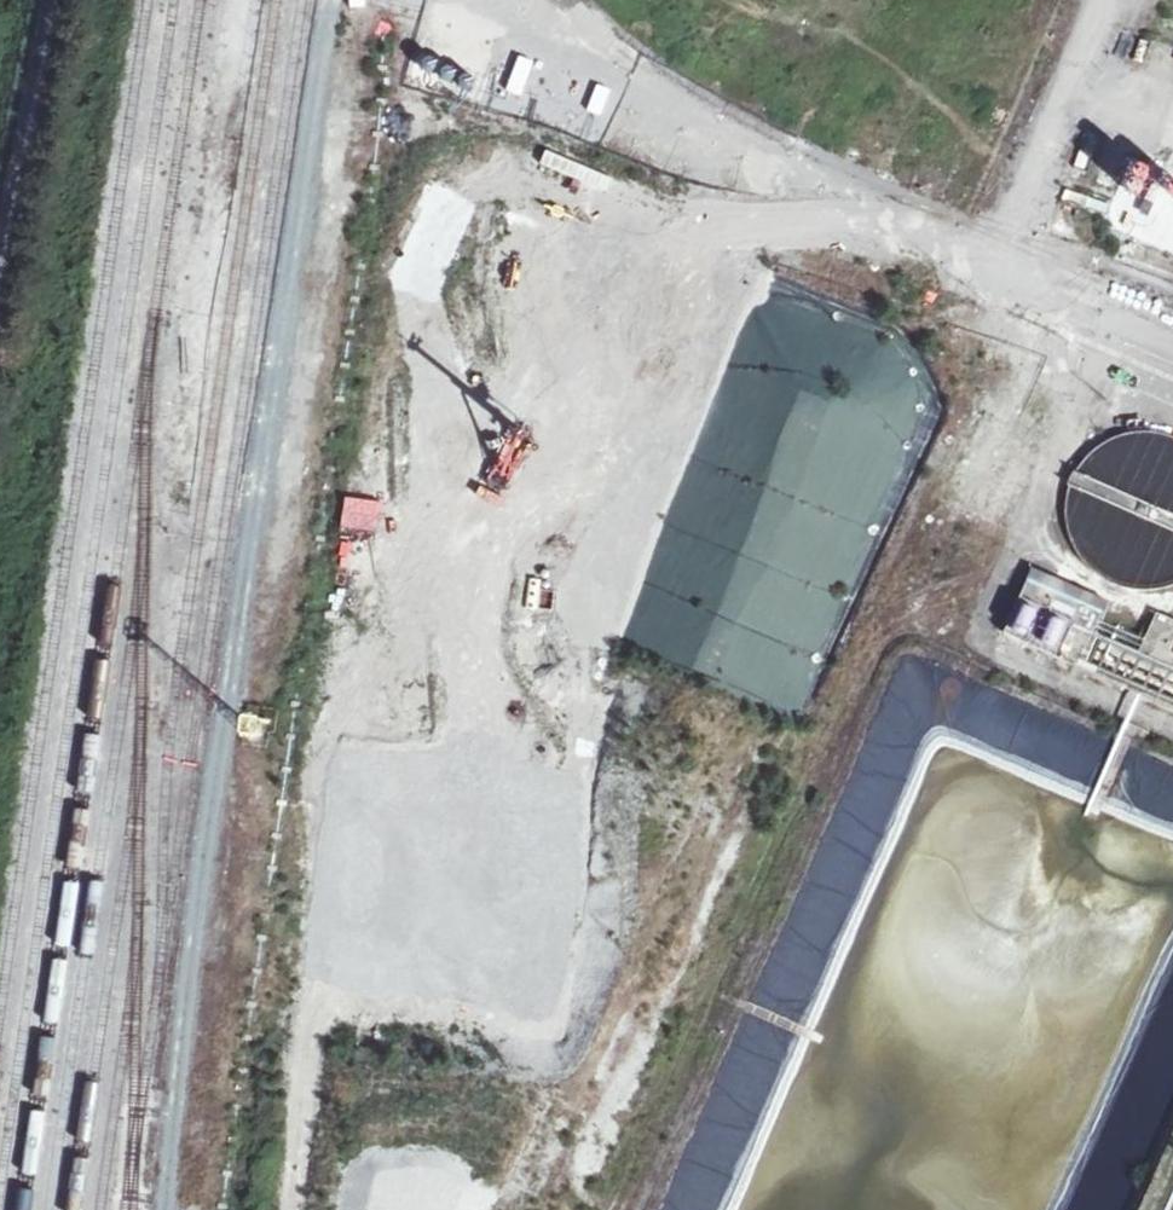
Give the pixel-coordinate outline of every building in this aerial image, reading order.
[(741,277),(673,478),(719,494),(708,528),(743,497),(748,485),(769,466),(784,482),(800,488),(787,499),(784,509),(809,517),(805,527),(820,532),(809,565),(793,560),(798,544),(776,564),(813,577),(829,595),(812,610),(831,616),(843,578),(856,567),(866,537),(882,523),(929,383),(877,323),(741,277)] [(1032,571),(1004,637),(1056,659),(1059,653),(1078,661),(1076,667),(1172,709),(1172,621),(1156,614),(1139,654),(1095,634),(1108,602),(1032,571)]
